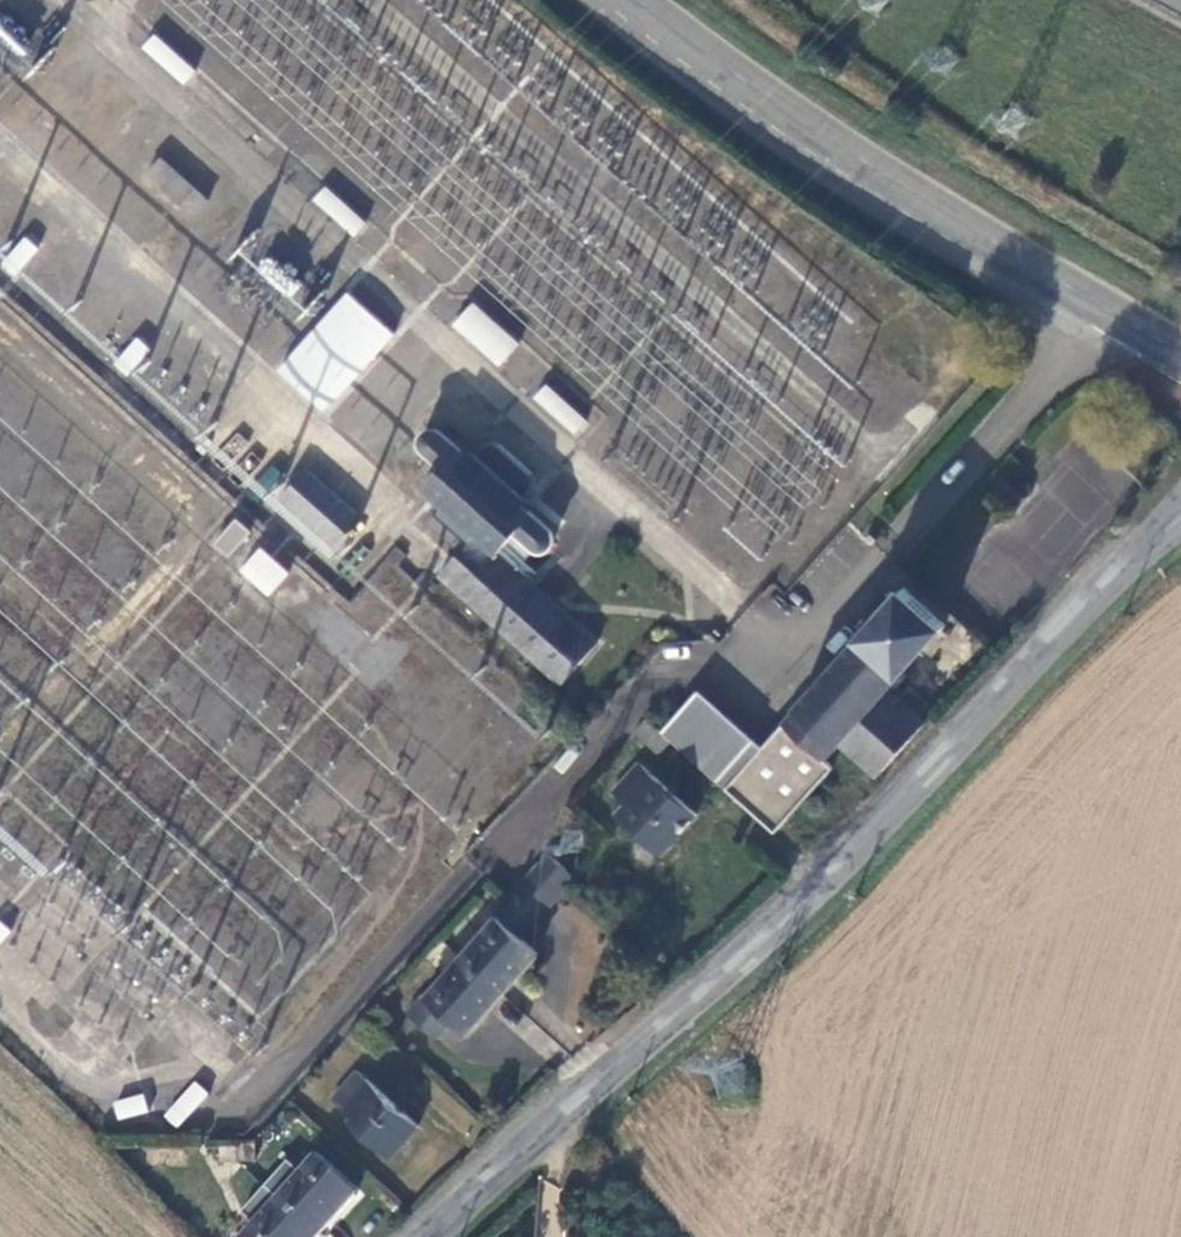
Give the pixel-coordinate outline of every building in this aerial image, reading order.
[(16,51),(28,38),(0,15),(0,38),(16,51)] [(195,68),(156,32),(144,45),(184,81),(195,68)] [(203,197),(157,156),(143,171),(188,213),(203,197)] [(367,223),(326,185),(316,196),(357,234),(367,223)] [(26,236),(0,264),(0,266),(13,277),(39,248),(26,236)] [(255,269),(296,305),(311,288),(270,252),(255,269)] [(394,337),(347,294),(277,370),(324,413),(394,337)] [(521,345),(472,303),(456,322),(505,364),(521,345)] [(149,347),(139,338),(117,362),(127,371),(149,347)] [(586,417),(549,382),(538,393),(575,428),(586,417)] [(552,608),(511,569),(530,545),(537,550),(545,550),(552,546),(555,538),(552,530),(524,502),(530,497),(534,491),(536,483),(533,475),(500,444),(493,440),(485,440),(478,443),(467,453),(432,424),(425,425),(419,429),(417,436),(417,443),(421,449),(439,465),(420,489),(441,507),(429,522),(457,550),(437,576),(547,677),(555,685),(590,643),(552,608)] [(235,463),(250,443),(235,431),(220,451),(235,463)] [(364,518),(307,468),(280,498),(337,548),(364,518)] [(252,532),(238,519),(215,543),(229,557),(252,532)] [(290,571),(262,546),(243,567),(271,592),(290,571)] [(420,577),(387,553),(365,583),(398,607),(420,577)] [(896,596),(887,606),(857,639),(752,757),(718,797),(768,839),(828,770),(823,764),(832,751),(870,788),(919,731),(881,698),(939,633),(896,596)] [(857,639),(887,606),(877,600),(848,633),(857,639)] [(653,741),(718,797),(752,757),(687,701),(653,741)] [(686,822),(627,773),(604,801),(614,811),(607,822),(651,860),(686,822)] [(566,888),(538,862),(499,904),(528,931),(566,888)] [(2,920),(0,922),(0,944),(12,931),(2,920)] [(524,967),(482,930),(413,1008),(454,1045),(524,967)] [(378,1007),(365,1021),(380,1033),(391,1020),(378,1007)] [(407,1137),(348,1083),(326,1108),(344,1125),(340,1132),(381,1167),(407,1137)] [(181,1125),(207,1091),(197,1084),(171,1117),(181,1125)] [(143,1093),(112,1100),(117,1119),(147,1112),(143,1093)] [(242,1179),(242,1161),(211,1162),(211,1179),(242,1179)] [(304,1164),(240,1236),(312,1236),(345,1199),(304,1164)]
